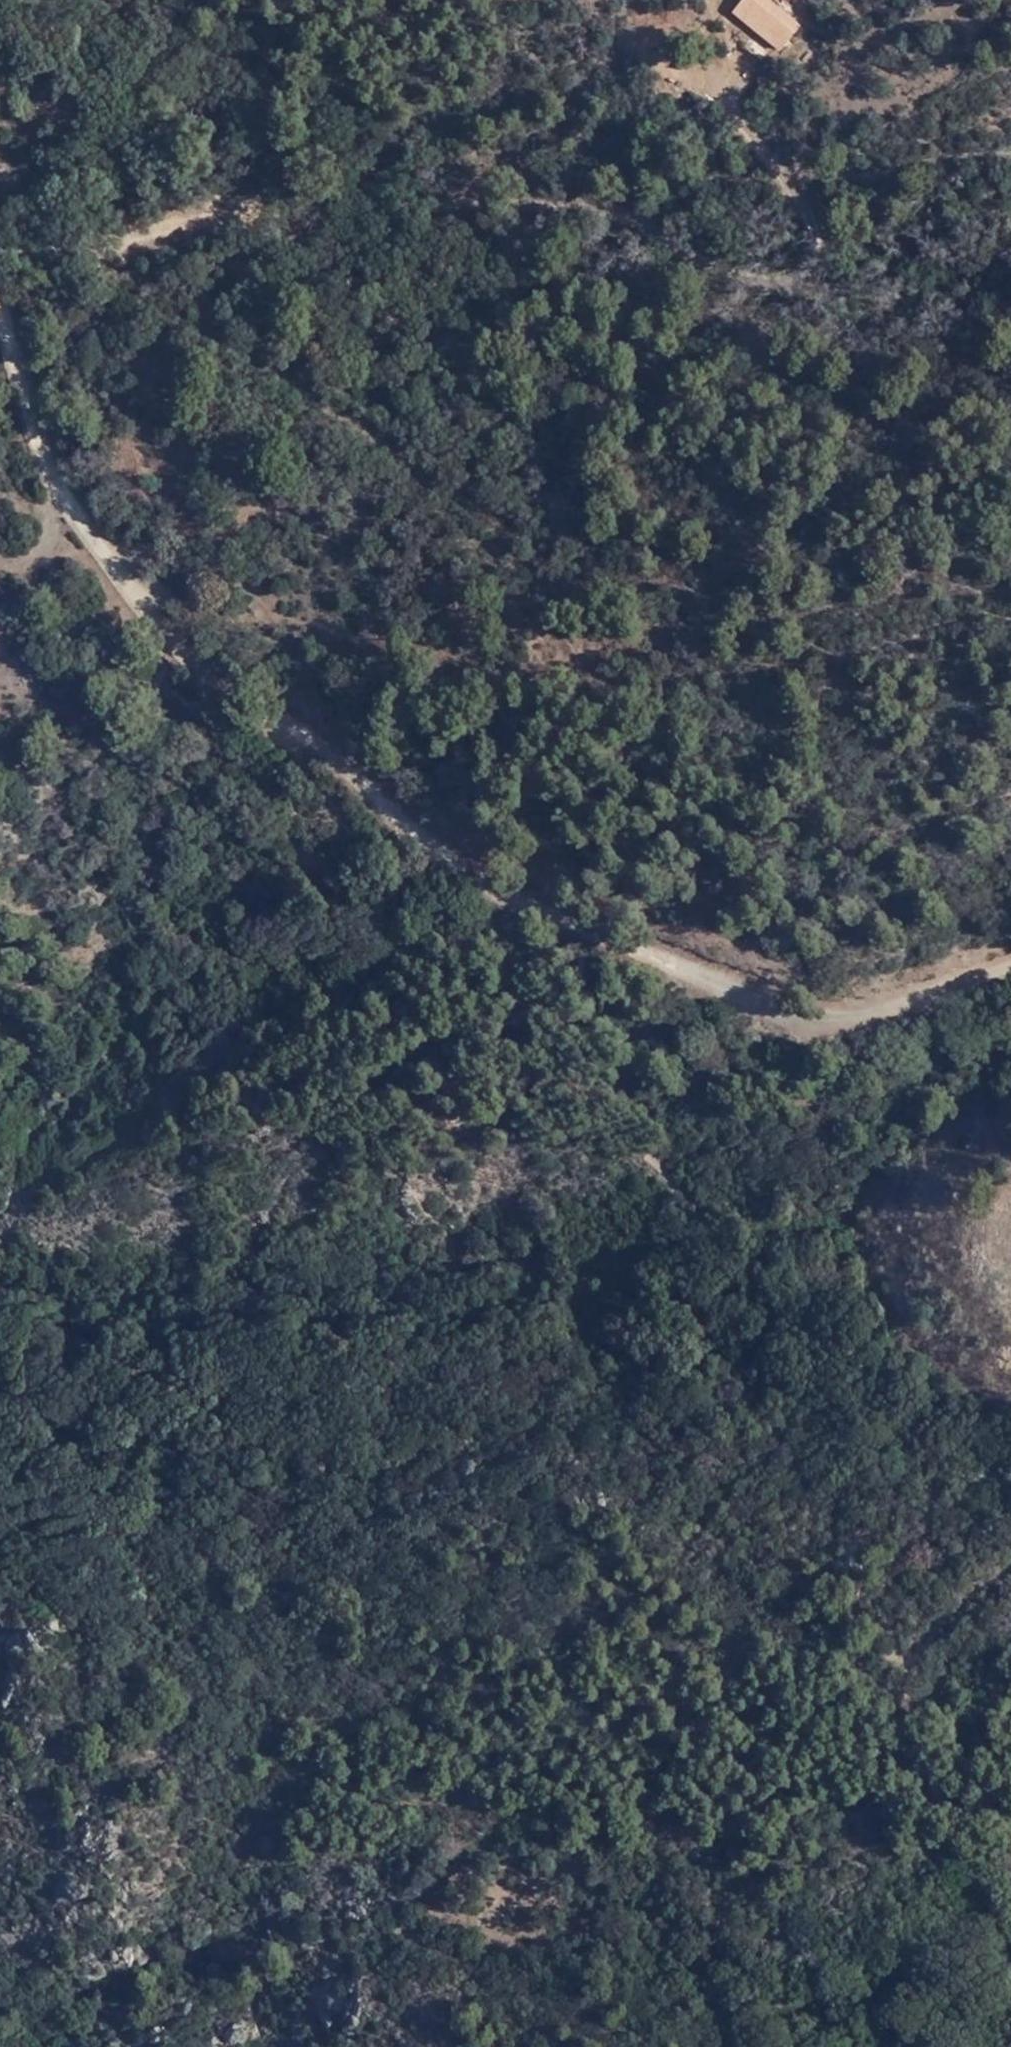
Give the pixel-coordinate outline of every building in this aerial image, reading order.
[(790,0),(738,0),(781,37),(804,12),(790,0)]
